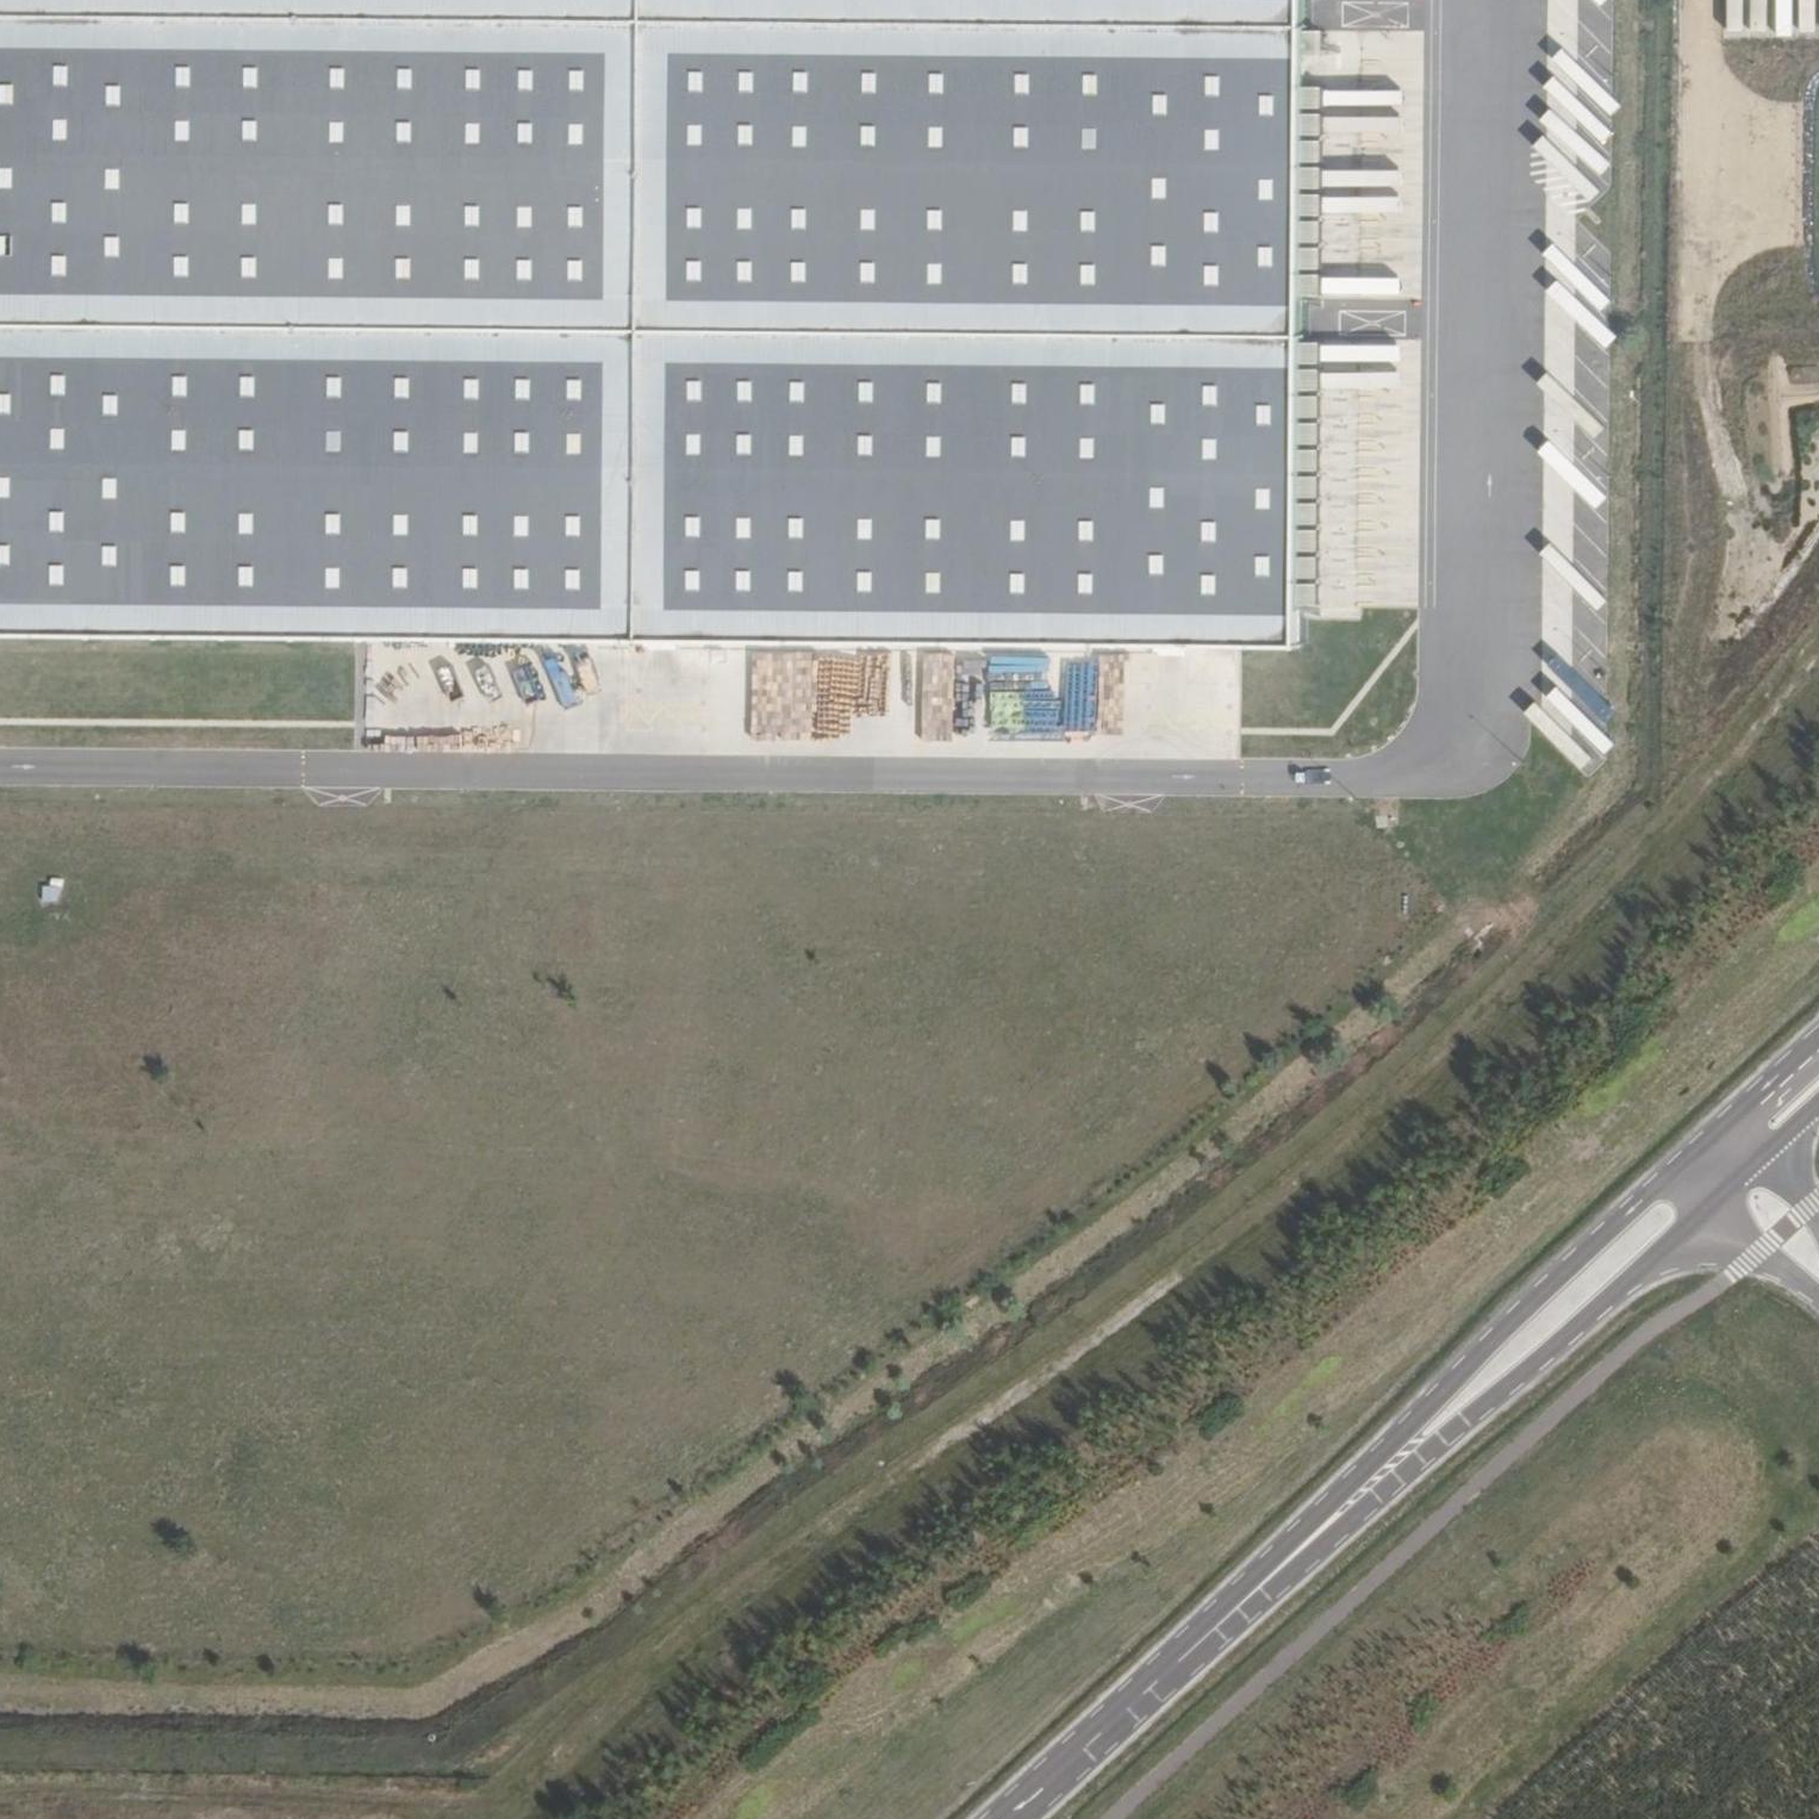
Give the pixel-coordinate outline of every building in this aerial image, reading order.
[(1330,642),(1333,0),(0,0),(0,635),(1330,642)] [(1799,127),(1802,235),(1818,235),(1818,126),(1799,127)]
